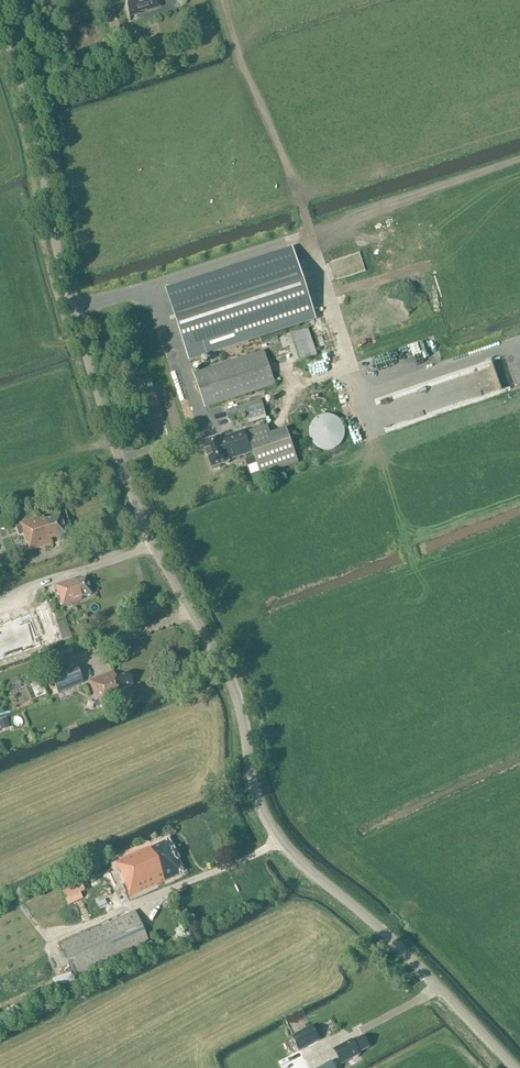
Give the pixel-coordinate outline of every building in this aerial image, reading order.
[(136,3),(125,6),(128,17),(139,13),(138,12),(146,9),(147,9),(147,11),(159,7),(157,0),(135,0),(136,3)] [(292,248),(164,290),(188,360),(316,319),(292,248)] [(308,329),(280,339),(283,347),(290,345),(296,362),(316,355),(308,329)] [(205,408),(275,385),(264,351),(194,374),(205,408)] [(240,416),(265,409),(262,400),(237,408),(226,411),(228,418),(240,414),(240,416)] [(341,416),(315,415),(314,448),(340,449),(341,416)] [(268,425),(246,433),(261,475),(298,462),(287,429),(271,435),(268,425)] [(244,431),(225,438),(226,439),(222,440),(220,436),(202,443),(211,469),(213,468),(214,470),(220,468),(219,466),(229,463),(229,461),(251,453),(244,431)] [(12,525),(8,513),(0,516),(0,529),(12,525)] [(23,534),(26,543),(27,543),(30,551),(52,544),(51,539),(65,535),(59,516),(45,520),(43,516),(19,523),(20,526),(16,528),(18,536),(23,534)] [(75,581),(74,580),(55,586),(62,606),(81,600),(80,598),(91,595),(85,578),(75,581)] [(32,656),(24,626),(32,624),(38,648),(72,639),(64,611),(53,614),(51,603),(0,616),(0,665),(32,656)] [(56,658),(74,653),(72,648),(55,653),(56,658)] [(58,693),(70,688),(82,683),(75,665),(50,675),(58,693)] [(96,709),(101,707),(123,698),(121,691),(132,686),(127,675),(116,679),(113,672),(89,681),(97,700),(93,702),(96,709)] [(36,697),(46,693),(39,677),(31,681),(32,684),(36,697)] [(7,718),(0,720),(0,727),(2,731),(10,728),(7,718)] [(128,897),(180,875),(165,842),(150,848),(149,847),(115,862),(119,872),(117,873),(128,897)] [(83,877),(74,881),(72,877),(58,884),(69,906),(82,900),(79,893),(89,889),(83,877)] [(75,977),(149,944),(135,911),(61,944),(75,977)] [(319,1040),(312,1027),(293,1038),(300,1050),(319,1040)] [(358,1053),(368,1047),(363,1037),(353,1043),(352,1041),(337,1049),(344,1063),(359,1055),(358,1053)]
